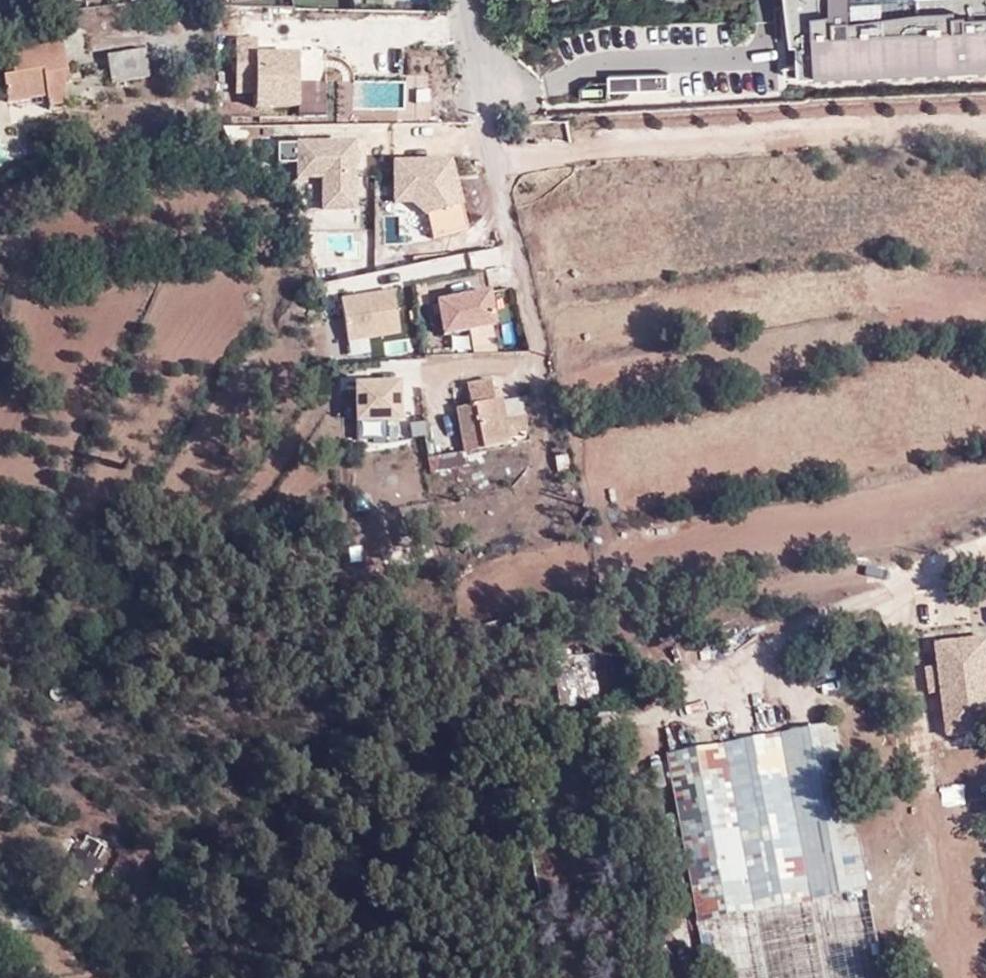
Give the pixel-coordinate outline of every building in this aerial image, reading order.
[(985,69),(985,0),(782,0),(788,46),(810,45),(812,76),(985,69)] [(73,70),(67,37),(12,48),(17,71),(5,73),(9,95),(48,89),(49,99),(70,96),(65,72),(73,70)] [(145,37),(106,42),(110,71),(148,65),(145,37)] [(669,76),(609,76),(609,92),(670,93),(669,76)] [(354,148),(295,147),(295,190),(319,191),(318,217),(354,217),(354,148)] [(391,293),(340,301),(346,341),(400,331),(391,293)] [(488,298),(434,305),(441,339),(495,329),(488,298)] [(325,318),(327,348),(343,347),(341,317),(325,318)] [(492,380),(467,385),(471,406),(456,409),(465,452),(529,439),(524,413),(504,417),(500,400),(496,401),(492,380)] [(399,385),(356,383),(354,430),(401,428),(399,385)] [(524,413),(521,397),(501,401),(504,417),(524,413)] [(456,418),(441,420),(445,447),(460,445),(456,418)] [(985,733),(985,640),(937,646),(948,737),(985,733)] [(927,702),(938,701),(936,670),(925,671),(927,702)] [(667,755),(708,977),(882,977),(834,724),(667,755)] [(109,856),(86,844),(74,867),(97,879),(109,856)]
